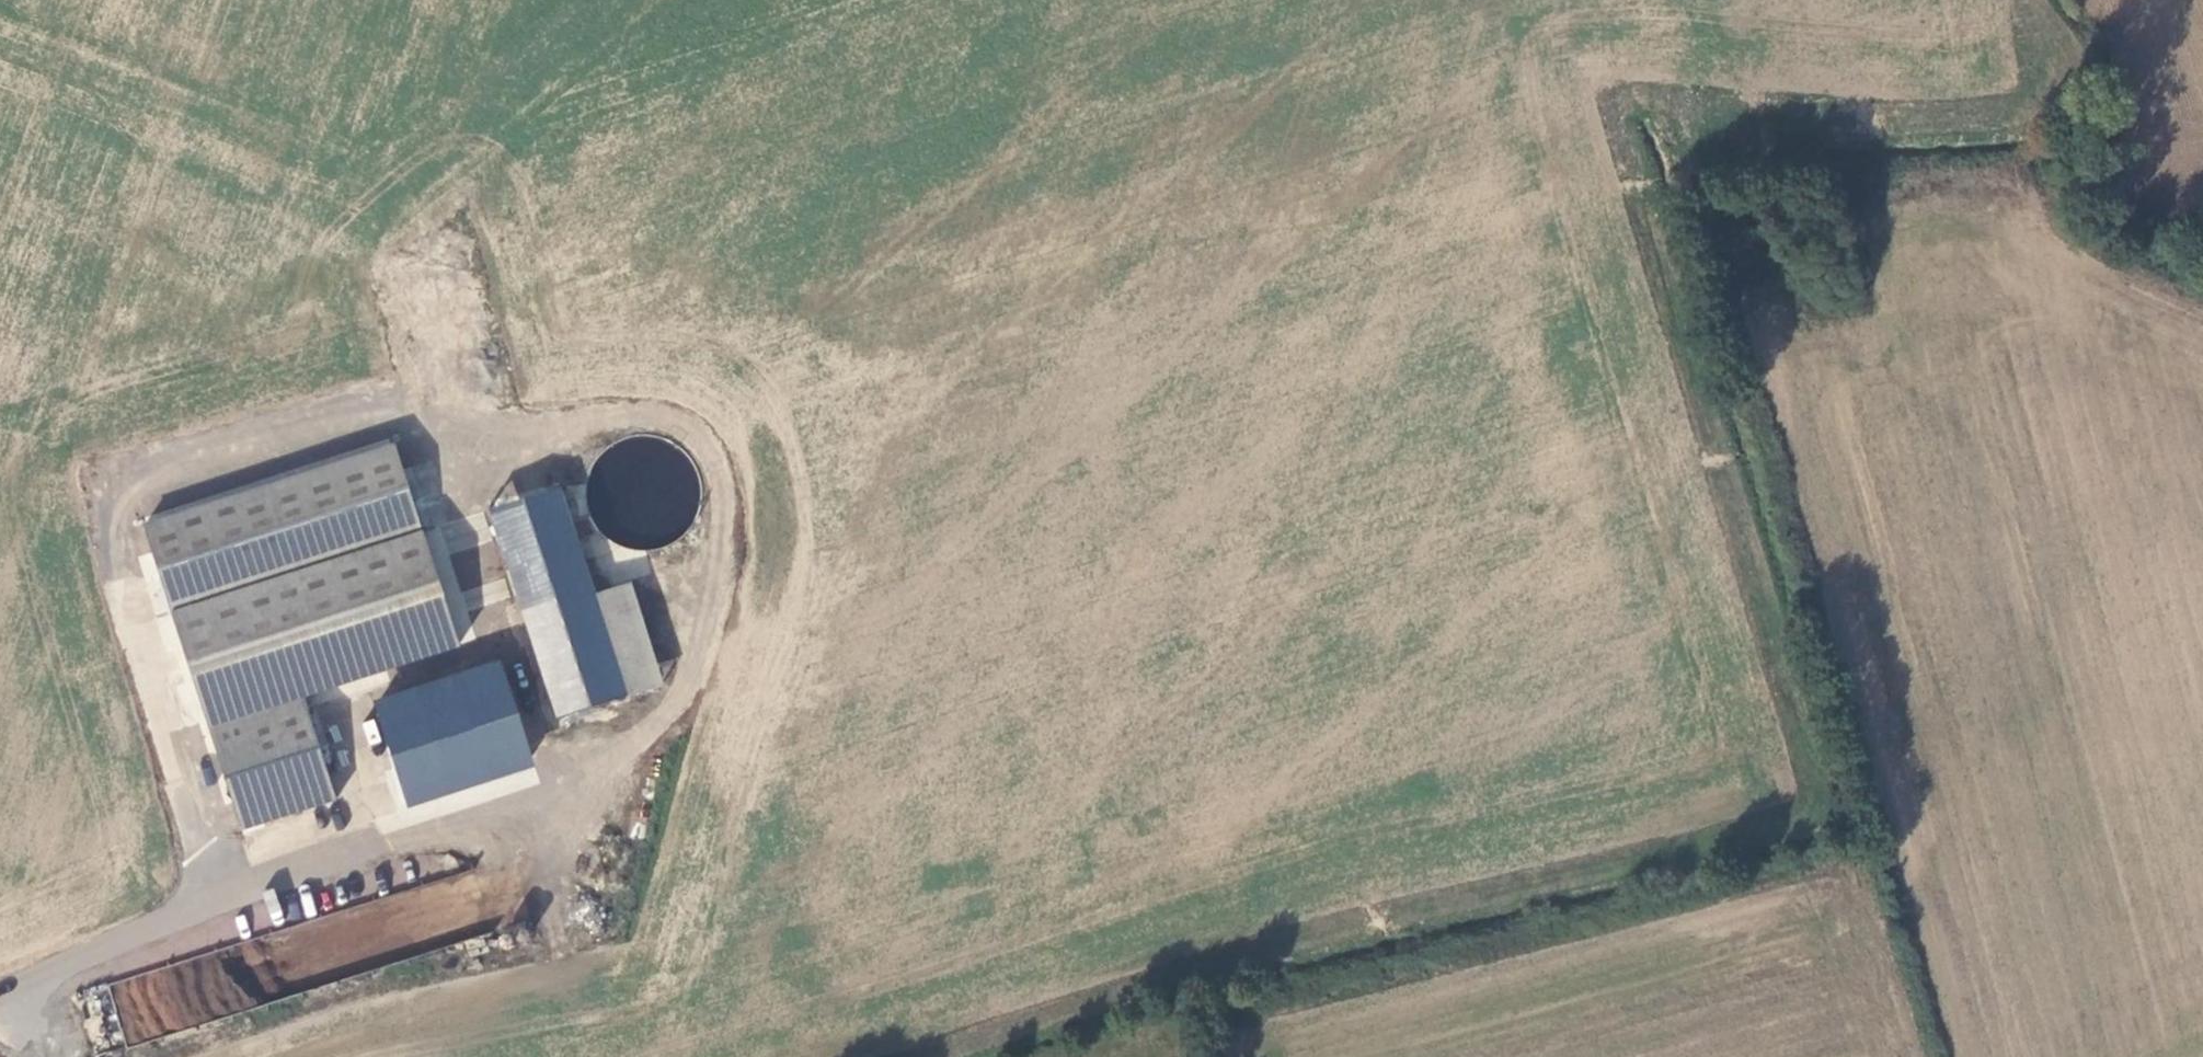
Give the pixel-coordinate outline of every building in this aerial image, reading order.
[(143,526),(242,829),(337,798),(303,693),(459,642),(394,443),(143,526)] [(557,485),(489,507),(557,717),(626,694),(557,485)] [(530,755),(502,672),(376,714),(403,796),(530,755)] [(447,884),(291,920),(294,933),(331,935),(281,946),(313,948),(316,961),(333,962),(418,943),(420,894),(469,882),(470,873),(425,883),(447,884)] [(126,1049),(205,1023),(185,961),(105,986),(126,1049)]
